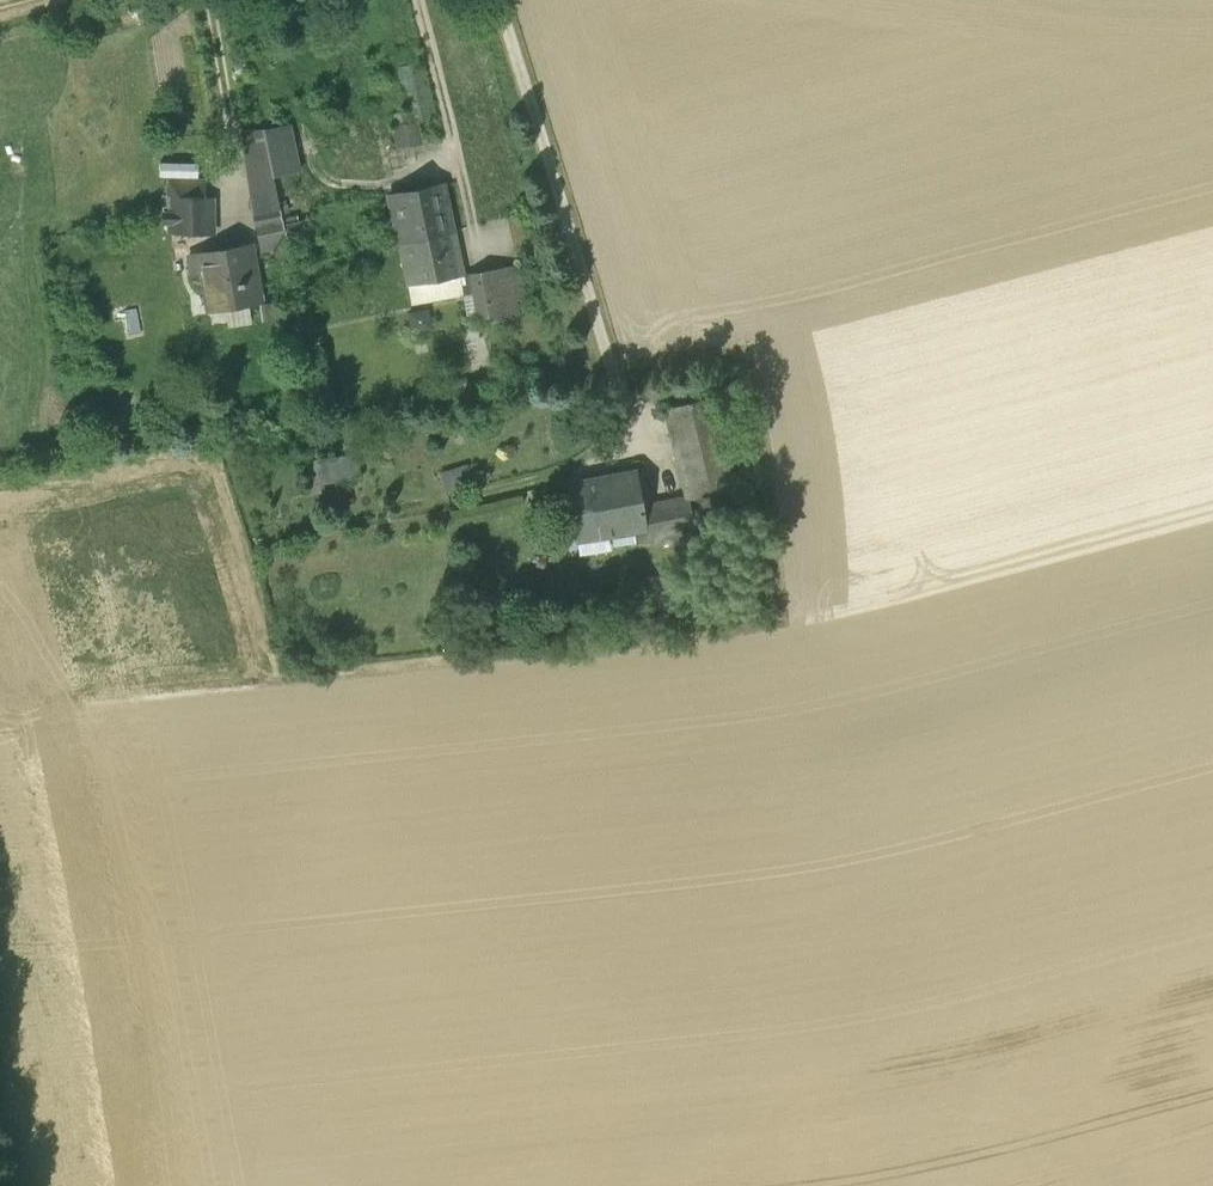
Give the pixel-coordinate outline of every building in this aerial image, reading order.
[(428,144),(423,120),(410,122),(395,126),(401,150),(428,144)] [(262,126),(272,173),(299,166),(296,153),(289,121),(262,126)] [(254,196),(276,191),(272,173),(262,126),(242,129),(254,196)] [(168,182),(168,197),(203,198),(203,183),(168,182)] [(384,201),(409,288),(462,273),(438,186),(384,201)] [(254,196),(257,214),(280,208),(279,205),(276,191),(254,196)] [(203,235),(203,198),(168,197),(168,235),(203,235)] [(260,244),(271,242),(286,239),(282,222),(256,228),(260,244)] [(289,257),(286,239),(271,242),(274,260),(289,257)] [(202,266),(209,308),(260,301),(250,246),(200,255),(190,257),(191,267),(202,266)] [(469,265),(479,305),(513,296),(503,257),(469,265)] [(665,412),(686,497),(686,500),(687,499),(734,489),(736,489),(714,397),(663,410),(664,412),(665,412)] [(318,458),(321,481),(360,475),(357,453),(318,458)] [(439,473),(446,496),(474,487),(468,465),(439,473)] [(566,483),(576,542),(633,532),(646,530),(642,505),(637,472),(637,470),(566,483)] [(734,489),(687,499),(695,531),(730,525),(734,489)] [(635,542),(695,531),(687,499),(686,500),(686,497),(642,505),(646,530),(633,532),(635,542)]
